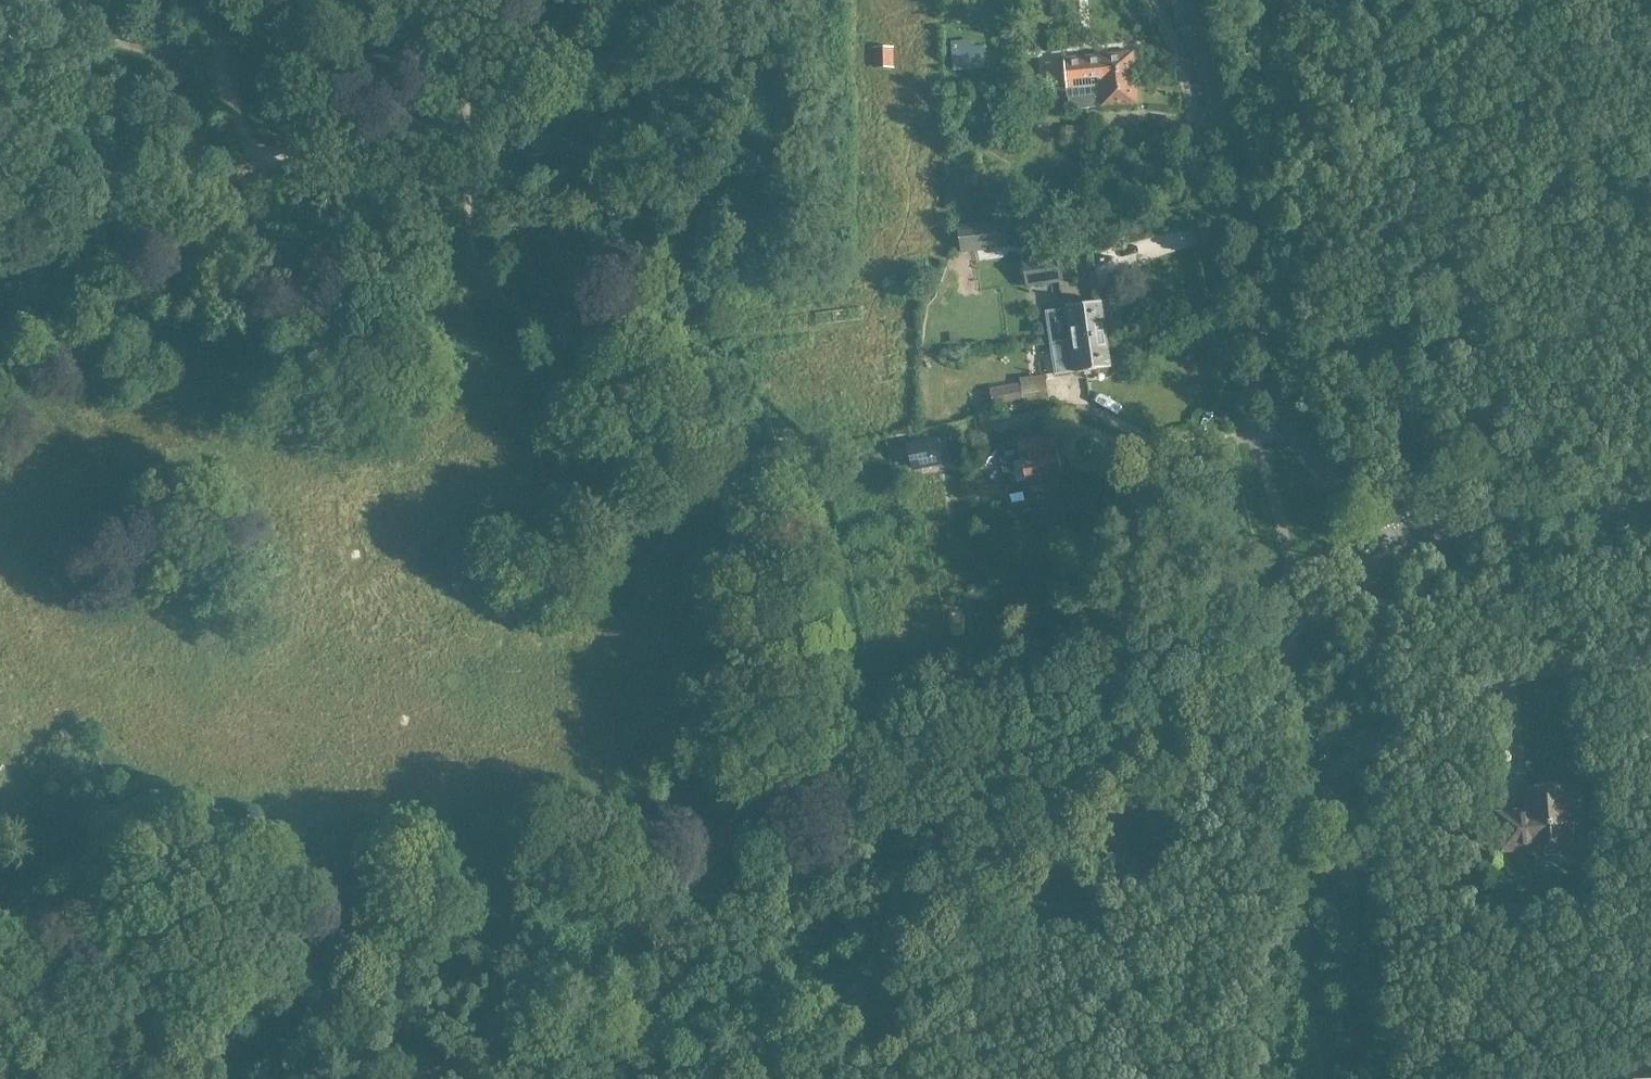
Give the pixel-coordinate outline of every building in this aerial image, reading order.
[(971,39),(950,41),(953,70),(985,67),(983,46),(972,47),(971,39)] [(874,45),(874,67),(894,67),(894,45),(874,45)] [(1066,58),(1068,83),(1136,77),(1133,52),(1094,54),(1094,56),(1066,58)] [(1136,77),(1068,83),(1069,110),(1099,106),(1138,103),(1136,77)] [(958,217),(961,253),(1007,248),(1003,212),(958,217)] [(1025,262),(1028,284),(1062,279),(1059,257),(1025,262)] [(1065,307),(1069,337),(1106,331),(1101,301),(1065,307)] [(1106,331),(1069,337),(1071,348),(1068,348),(1067,340),(1050,343),(1055,373),(1071,371),(1069,355),(1072,355),(1075,372),(1111,367),(1106,331)] [(1044,401),(1041,378),(1020,381),(1020,383),(990,388),(990,390),(982,391),(986,410),(1044,401)] [(997,445),(1005,485),(1067,474),(1060,433),(997,445)] [(905,443),(911,470),(942,464),(937,437),(905,443)] [(1337,527),(1335,515),(1325,517),(1327,529),(1337,527)] [(1565,786),(1555,787),(1550,783),(1541,783),(1537,788),(1527,789),(1530,813),(1501,816),(1504,847),(1532,845),(1533,851),(1570,847),(1568,818),(1582,817),(1579,790),(1565,791),(1565,786)]
